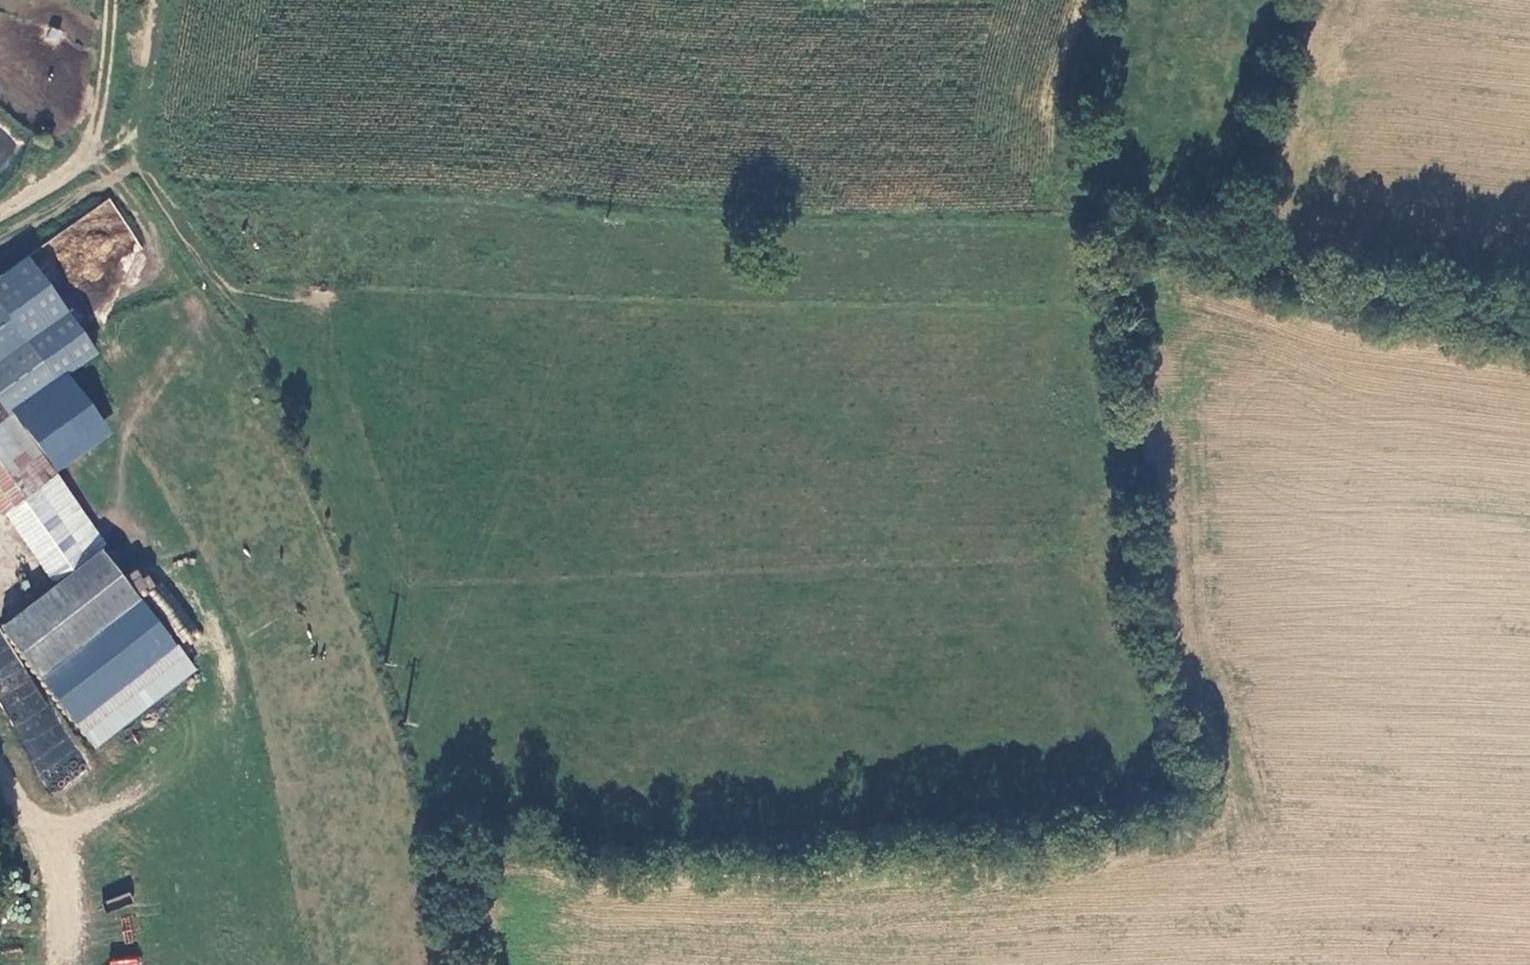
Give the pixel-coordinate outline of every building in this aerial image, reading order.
[(0,422),(0,527),(43,585),(96,547),(2,420),(0,422)] [(0,617),(0,641),(24,673),(131,594),(96,547),(43,585),(0,617)] [(126,581),(148,595),(156,582),(134,569),(126,581)]
